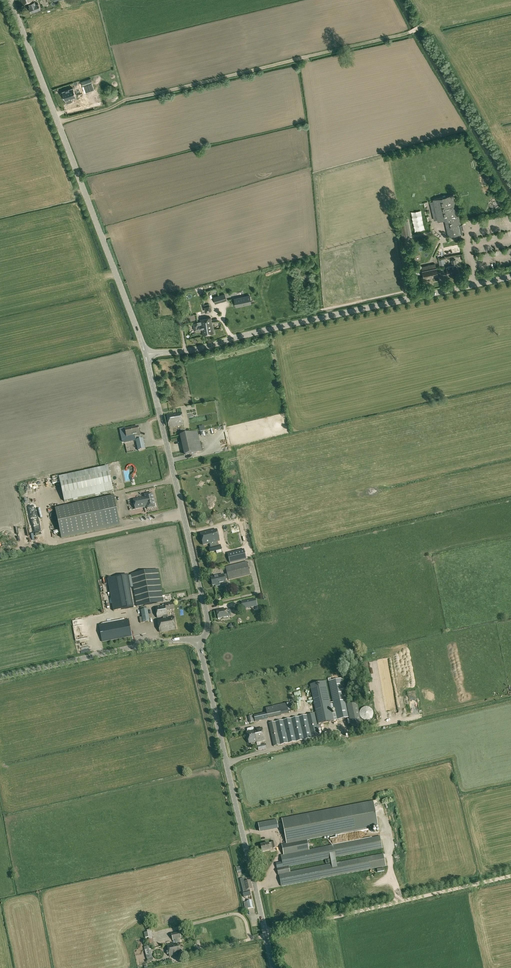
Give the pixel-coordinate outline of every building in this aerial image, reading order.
[(30,6),(29,7),(32,12),(40,8),(38,3),(36,4),(34,1),(29,3),(30,6)] [(90,77),(73,82),(75,87),(92,83),(90,77)] [(66,103),(66,104),(73,101),(71,98),(76,97),(73,88),(62,92),(62,91),(62,92),(65,100),(66,103)] [(103,94),(75,104),(78,112),(106,102),(103,94)] [(461,234),(459,226),(461,225),(454,195),(434,200),(438,221),(445,220),(449,236),(461,234)] [(408,221),(399,222),(402,238),(411,236),(408,221)] [(457,265),(456,259),(452,260),(453,266),(446,267),(448,275),(459,273),(457,265)] [(423,271),(424,278),(438,275),(436,268),(435,264),(422,267),(423,271)] [(210,291),(211,296),(221,293),(220,288),(210,291)] [(249,304),(248,301),(251,300),(250,295),(237,298),(238,300),(235,301),(236,306),(249,304)] [(198,323),(193,323),(194,330),(202,329),(203,335),(214,333),(211,317),(200,319),(201,325),(198,325),(198,323)] [(184,425),(182,413),(167,416),(169,427),(184,425)] [(143,439),(141,440),(140,436),(138,427),(125,429),(125,428),(120,429),(122,441),(125,442),(136,440),(138,451),(145,449),(143,439)] [(202,451),(197,432),(180,435),(185,455),(202,451)] [(59,477),(64,502),(113,491),(108,466),(59,477)] [(144,495),(145,497),(133,500),(135,510),(147,507),(147,509),(155,507),(152,494),(144,495)] [(61,538),(120,525),(114,496),(55,509),(61,538)] [(224,532),(228,531),(228,530),(232,529),(231,523),(223,525),(224,532)] [(219,541),(217,530),(200,534),(203,545),(208,544),(210,552),(222,549),(220,545),(211,547),(211,543),(219,541)] [(231,535),(225,537),(228,548),(234,546),(231,535)] [(244,549),(228,553),(230,563),(247,559),(244,549)] [(247,562),(225,567),(228,580),(250,574),(247,562)] [(158,569),(131,574),(134,590),(137,607),(164,602),(162,590),(158,569)] [(107,579),(109,590),(113,611),(134,607),(131,590),(128,575),(107,579)] [(224,575),(211,578),(213,586),(216,585),(216,586),(226,584),(225,580),(227,580),(226,575),(224,576),(224,575)] [(255,599),(241,602),(242,607),(244,607),(245,608),(251,607),(250,606),(255,605),(254,600),(255,599)] [(167,611),(174,610),(173,603),(165,605),(165,606),(155,608),(157,618),(163,617),(163,619),(157,620),(159,632),(176,630),(174,617),(168,618),(167,615),(167,611)] [(148,609),(147,609),(141,610),(142,617),(143,623),(150,622),(148,609)] [(217,611),(218,619),(228,617),(228,616),(231,615),(230,610),(226,610),(226,609),(217,611)] [(99,625),(102,642),(132,636),(129,619),(105,624),(99,625)] [(368,663),(378,712),(397,708),(387,659),(368,663)] [(350,717),(348,703),(342,678),(331,681),(329,681),(337,720),(349,717),(350,717)] [(334,721),(325,682),(310,685),(318,724),(334,721)] [(356,702),(348,703),(350,717),(349,717),(350,719),(355,718),(357,727),(361,726),(356,702)] [(268,719),(268,718),(281,715),(279,705),(265,708),(266,713),(254,715),(255,722),(268,719)] [(360,712),(359,714),(360,715),(360,717),(361,718),(362,719),(364,720),(365,721),(367,721),(369,720),(370,719),(371,718),(372,717),(373,715),(373,714),(373,712),(372,711),(371,709),(370,708),(369,707),(367,707),(365,707),(364,707),(362,708),(361,709),(360,711),(360,712)] [(274,747),(296,742),(320,737),(315,714),(296,718),(269,723),(274,747)] [(248,732),(246,732),(249,744),(257,742),(258,750),(267,749),(266,744),(261,745),(260,742),(265,741),(262,728),(254,730),(254,728),(253,728),(248,729),(247,730),(248,732)] [(374,802),(282,820),(286,844),(307,840),(378,826),(374,802)] [(258,823),(260,831),(278,828),(277,820),(258,823)] [(296,852),(284,855),(281,855),(283,867),(283,868),(289,867),(322,860),(382,848),(380,836),(320,848),(309,850),(296,852)] [(282,845),(284,855),(296,852),(309,850),(307,840),(286,844),(282,845)] [(262,852),(270,850),(269,846),(272,846),(273,848),(277,847),(275,842),(261,845),(262,852)] [(290,872),(279,874),(281,887),(296,884),(320,879),(386,866),(383,853),(318,866),(296,871),(290,872)] [(244,893),(243,893),(244,897),(251,896),(250,891),(249,891),(249,889),(252,888),(250,880),(245,882),(244,878),(240,879),(244,893)] [(175,940),(176,943),(180,943),(179,939),(181,938),(180,932),(171,934),(173,940),(175,940)] [(176,943),(175,943),(167,945),(169,956),(182,953),(180,943),(176,943)]
